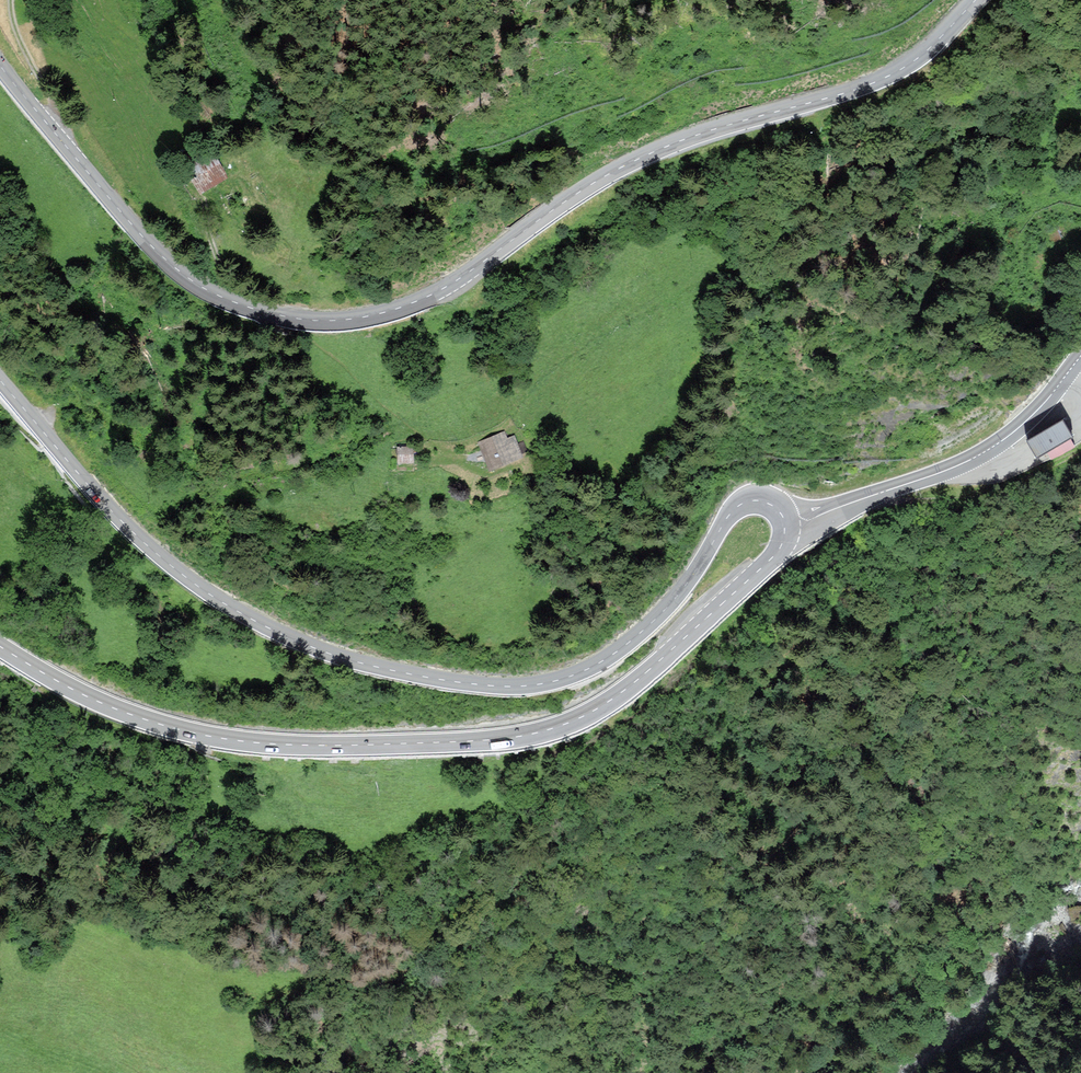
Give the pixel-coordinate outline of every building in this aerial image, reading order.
[(212,151),(186,165),(201,193),(227,178),(212,151)] [(1037,457),(1071,441),(1070,437),(1073,435),(1064,416),(1026,434),(1037,457)] [(507,430),(480,441),(490,467),(524,453),(517,434),(509,437),(507,430)] [(416,444),(399,444),(399,460),(415,460),(416,444)]
